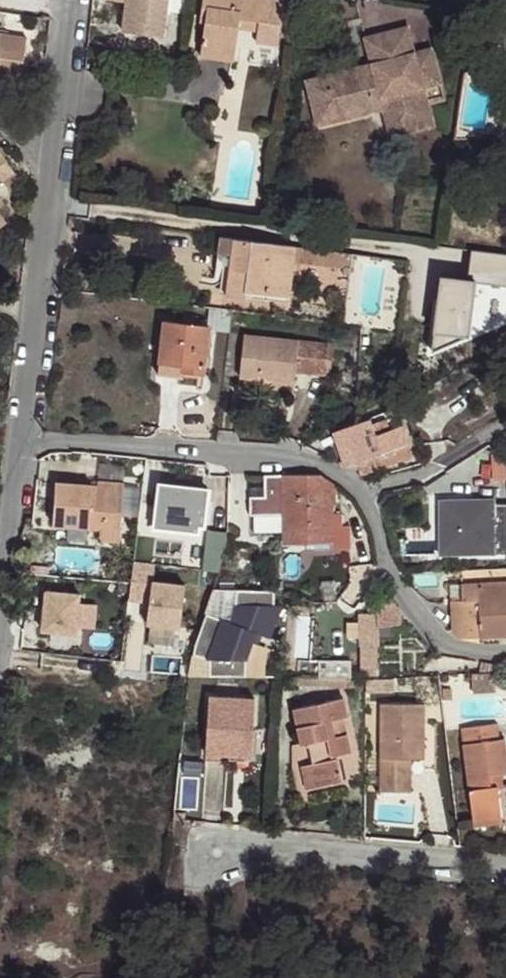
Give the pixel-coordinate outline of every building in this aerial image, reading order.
[(126,2),(109,0),(107,0),(102,29),(121,32),(122,31),(126,2)] [(168,0),(109,0),(126,2),(122,31),(124,32),(163,38),(167,5),(168,0)] [(285,0),(203,0),(199,21),(205,22),(201,49),(235,54),(239,28),(241,17),(259,20),(257,30),(255,42),(278,45),(285,0)] [(257,30),(259,20),(241,17),(239,28),(257,30)] [(423,88),(440,83),(431,48),(414,53),(408,27),(364,38),(371,64),(374,74),(356,79),(354,68),(306,81),(314,115),(360,103),(363,114),(382,109),(390,137),(433,125),(423,88)] [(27,39),(0,35),(0,81),(21,83),(27,39)] [(234,61),(235,54),(201,49),(200,56),(234,61)] [(374,74),(371,64),(354,68),(356,79),(374,74)] [(363,114),(360,103),(314,115),(317,125),(363,114)] [(0,151),(0,178),(1,180),(14,172),(0,151)] [(293,262),(295,247),(221,237),(219,253),(232,255),(228,284),(245,286),(245,292),(288,298),(293,262)] [(350,268),(351,254),(295,247),(293,262),(344,268),(345,267),(346,266),(348,266),(350,268)] [(472,250),(469,280),(442,276),(432,350),(469,336),(476,282),(505,286),(505,254),(472,250)] [(228,284),(232,255),(219,253),(215,282),(215,283),(228,284)] [(352,269),(365,256),(351,254),(350,268),(350,269),(351,269),(352,269)] [(245,292),(245,286),(228,284),(227,294),(244,297),(245,292)] [(287,303),(288,298),(245,292),(244,297),(287,303)] [(229,333),(232,311),(209,308),(206,326),(210,326),(209,331),(229,333)] [(209,331),(210,326),(206,326),(163,321),(158,362),(183,365),(183,372),(204,374),(209,331)] [(296,372),(297,357),(312,359),(311,373),(326,375),(327,371),(329,348),(329,343),(244,334),(239,378),(256,379),(295,383),(296,372)] [(312,359),(297,357),(296,372),(311,373),(312,359)] [(183,372),(183,365),(158,362),(157,375),(182,377),(183,372)] [(294,392),(295,383),(256,379),(255,388),(294,392)] [(378,454),(406,444),(408,443),(401,425),(389,430),(385,419),(372,423),(370,418),(332,432),(344,467),(346,471),(347,473),(357,469),(359,474),(382,467),(378,454)] [(410,456),(406,444),(378,454),(382,467),(410,456)] [(126,462),(126,461),(103,458),(101,474),(124,477),(125,471),(126,462)] [(141,474),(142,465),(126,462),(125,471),(141,474)] [(336,505),(335,488),(332,488),(333,483),(321,475),(321,474),(281,475),(266,476),(264,476),(265,514),(283,515),(283,537),(283,545),(333,544),(333,505),(336,505)] [(120,542),(124,483),(100,481),(100,485),(93,484),(55,482),(52,526),(89,528),(90,524),(100,525),(100,529),(99,541),(120,542)] [(149,482),(146,528),(201,531),(203,485),(149,482)] [(139,514),(139,485),(124,484),(123,513),(139,514)] [(459,556),(497,554),(505,553),(505,519),(478,519),(478,499),(454,500),(454,519),(456,519),(457,556),(459,556)] [(498,564),(497,554),(459,556),(459,564),(498,564)] [(186,627),(188,582),(143,580),(141,625),(186,627)] [(461,586),(461,601),(451,600),(453,633),(458,638),(480,637),(505,635),(505,583),(461,586)] [(461,601),(461,586),(451,586),(451,600),(461,601)] [(97,629),(100,605),(82,603),(83,592),(39,588),(34,631),(72,635),(73,626),(97,629)] [(224,628),(230,595),(218,593),(206,625),(224,628)] [(401,610),(390,595),(377,597),(378,613),(378,627),(402,625),(402,611),(401,610)] [(378,627),(378,613),(359,613),(360,637),(378,637),(378,627)] [(222,644),(224,628),(206,625),(200,640),(222,644)] [(376,675),(377,646),(364,646),(364,675),(376,675)] [(362,688),(362,679),(350,679),(349,687),(349,689),(362,688)] [(252,749),(255,699),(209,696),(205,753),(229,755),(229,748),(252,749)] [(334,736),(331,721),(347,717),(343,697),(293,708),(300,745),(308,743),(312,763),(309,763),(315,788),(344,782),(337,755),(351,752),(346,733),(334,736)] [(424,760),(424,703),(381,704),(380,791),(410,792),(410,774),(399,774),(399,759),(411,759),(424,760)] [(505,738),(499,738),(497,723),(460,727),(473,819),(501,815),(498,786),(498,785),(491,786),(489,774),(502,773),(505,772),(505,748),(505,738)] [(229,762),(229,755),(205,753),(205,761),(229,762)] [(410,774),(411,759),(399,759),(399,774),(410,774)] [(315,788),(309,763),(301,765),(307,790),(315,788)] [(504,786),(502,773),(489,774),(491,786),(498,785),(498,786),(504,786)] [(502,823),(501,815),(473,819),(474,826),(502,823)]
